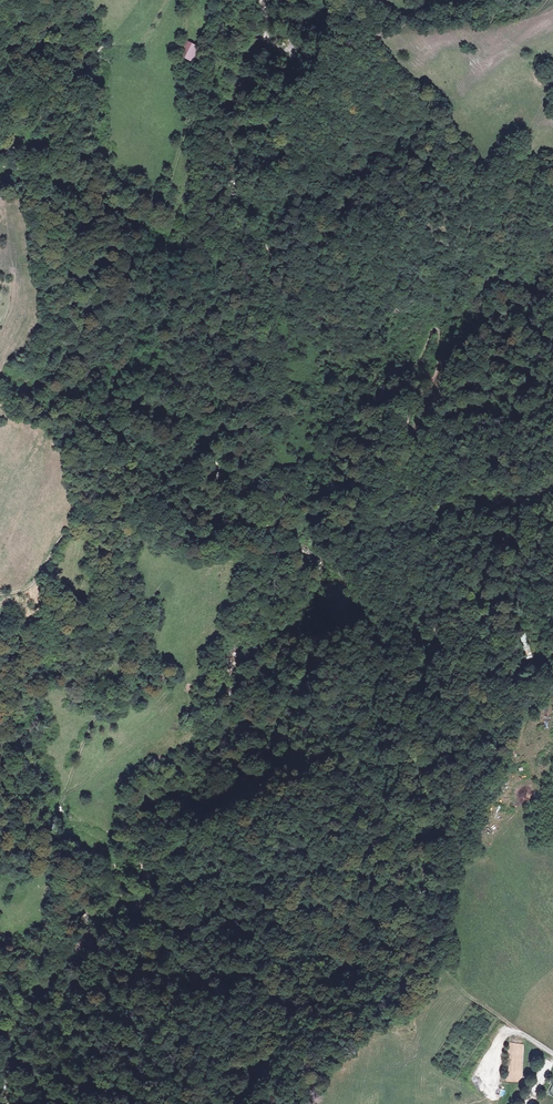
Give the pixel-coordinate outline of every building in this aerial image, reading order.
[(183,41),(178,52),(189,59),(195,47),(183,41)] [(526,634),(520,635),(524,653),(531,651),(526,634)] [(36,828),(34,838),(43,839),(45,829),(36,828)] [(506,1043),(507,1082),(523,1082),(522,1043),(506,1043)]
